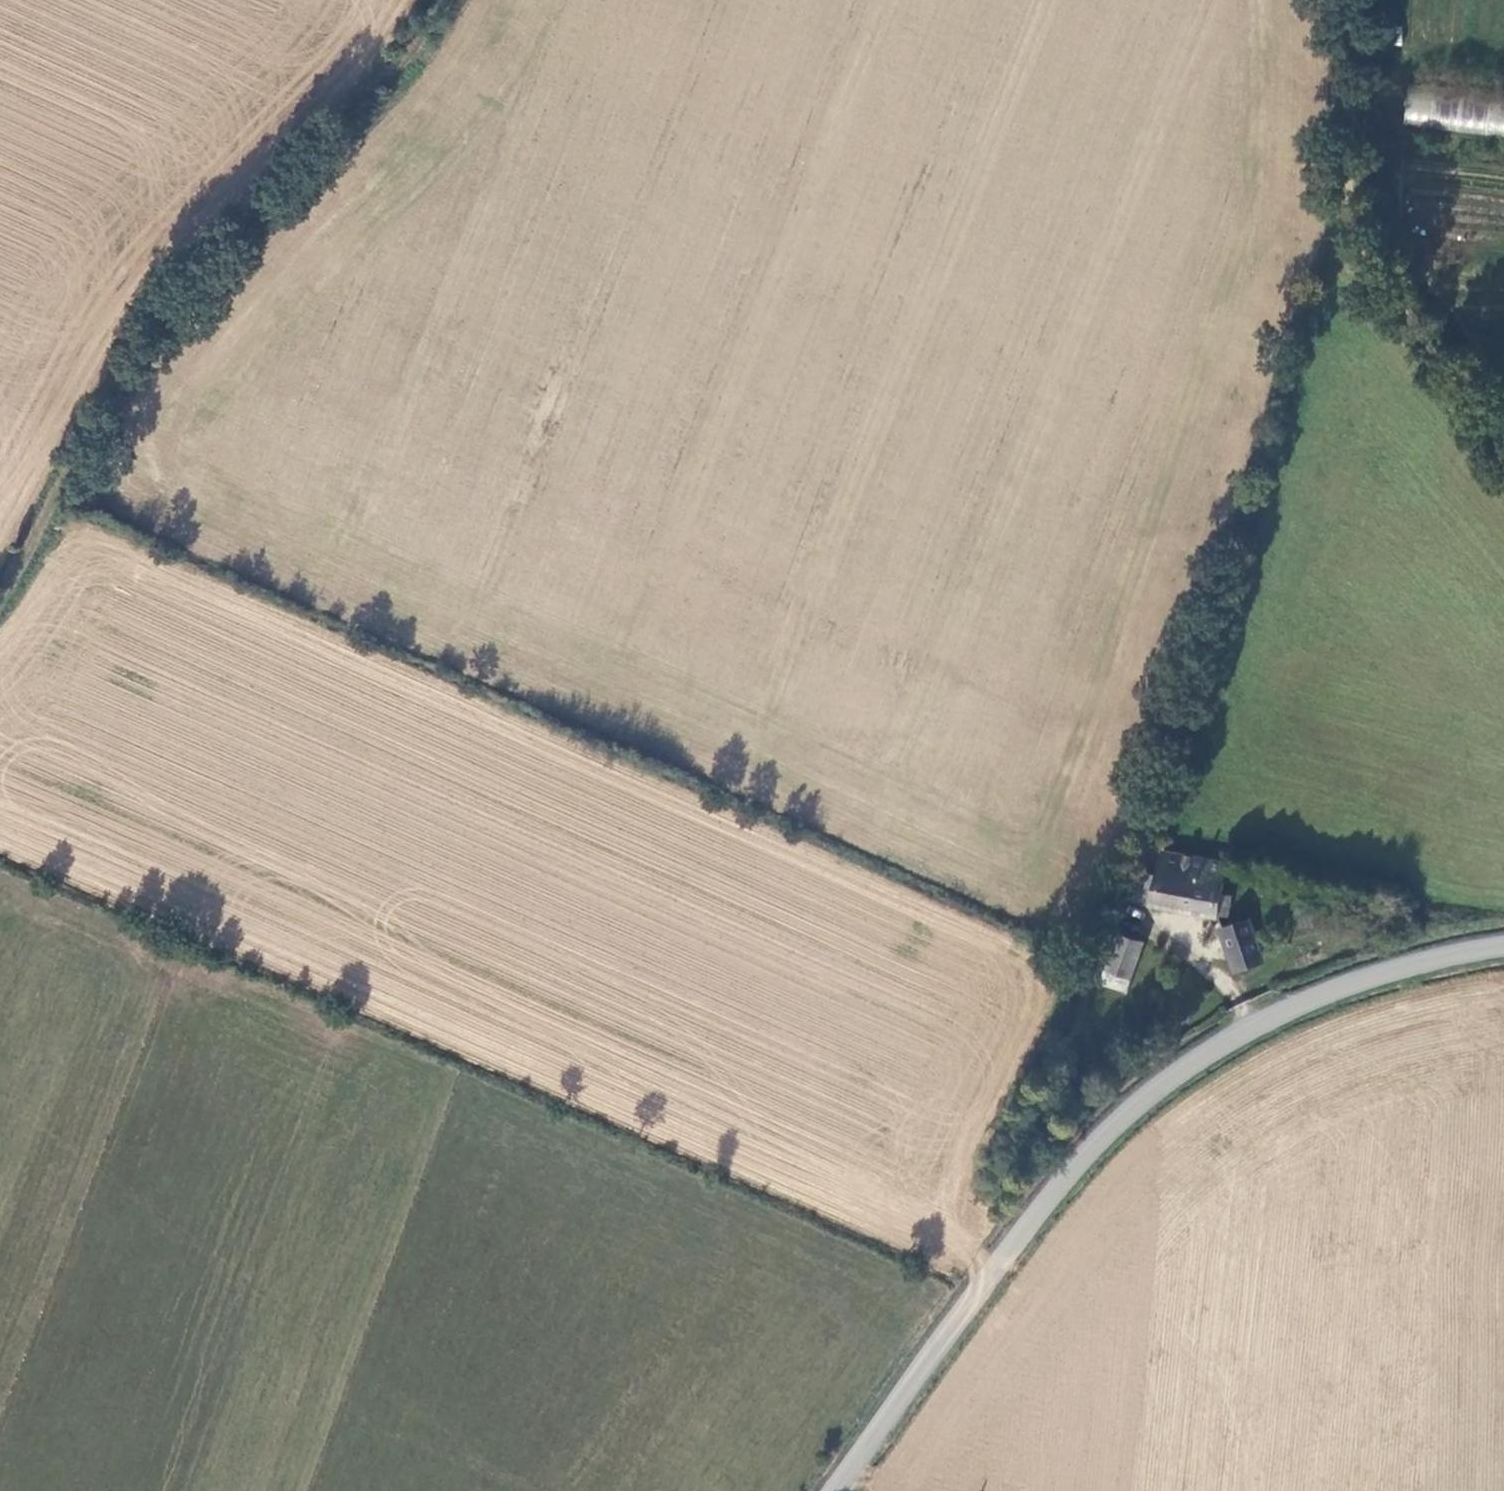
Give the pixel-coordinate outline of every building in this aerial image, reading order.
[(1503,135),(1503,94),(1406,86),(1403,126),(1503,135)] [(1229,863),(1167,849),(1160,875),(1153,906),(1218,918),(1229,863)] [(1233,957),(1261,947),(1252,918),(1223,929),(1233,957)] [(1128,993),(1146,943),(1122,933),(1103,985),(1128,993)] [(1233,957),(1238,973),(1265,962),(1261,947),(1233,957)]
